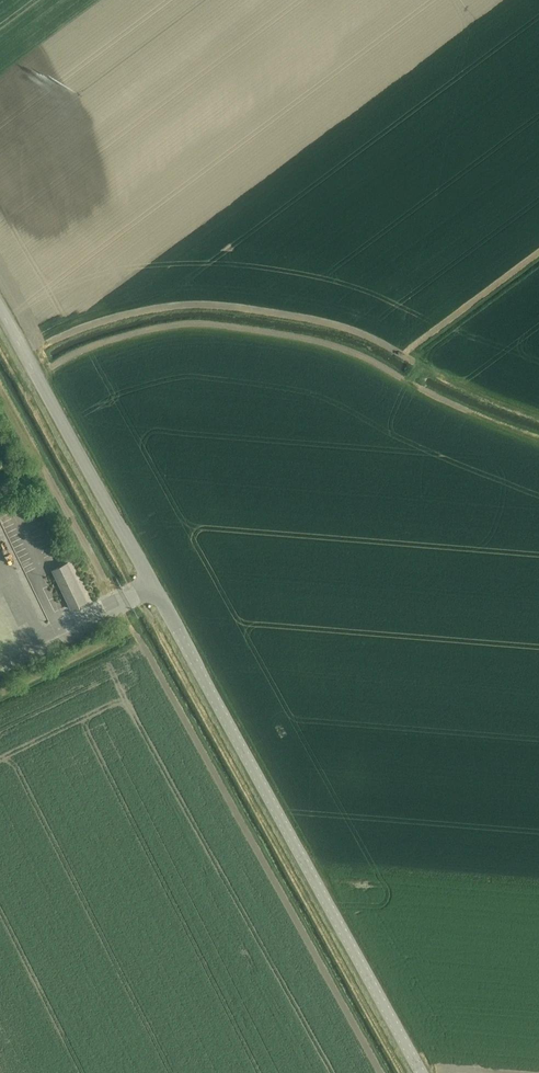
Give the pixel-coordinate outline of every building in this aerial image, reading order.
[(54,569),(72,608),(88,601),(69,561),(54,569)]
